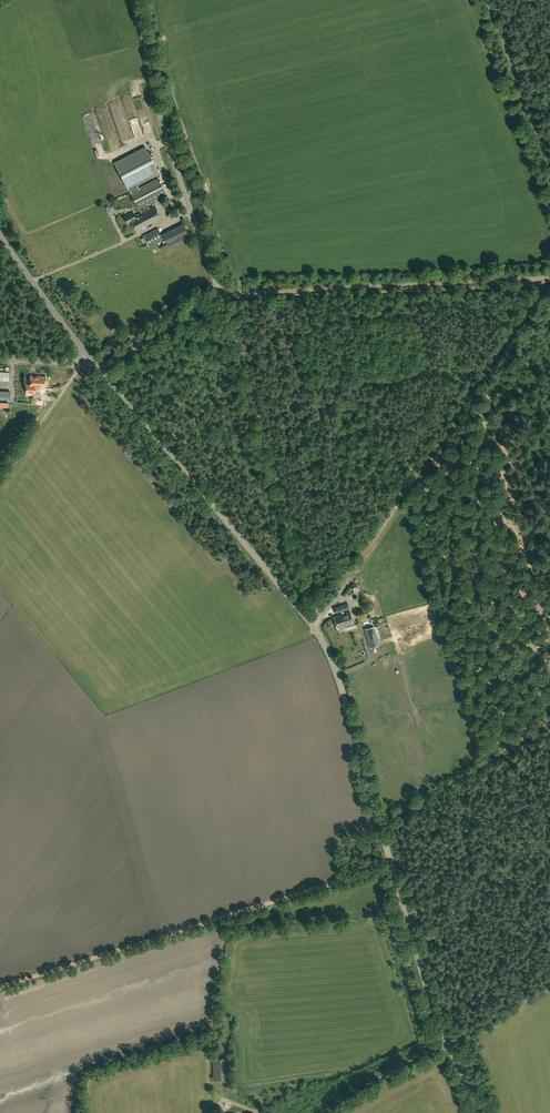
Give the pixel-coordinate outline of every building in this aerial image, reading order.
[(110,115),(102,118),(113,154),(121,152),(110,115)] [(139,119),(132,123),(136,132),(138,131),(141,137),(146,135),(139,119)] [(142,213),(136,216),(133,211),(124,216),(128,224),(131,222),(136,230),(144,225),(145,226),(161,218),(155,206),(149,209),(147,204),(166,194),(158,178),(139,188),(137,185),(159,173),(145,146),(114,162),(128,189),(129,189),(130,192),(138,208),(139,207),(142,213)] [(189,235),(184,224),(163,234),(167,242),(160,245),(161,249),(189,235)] [(163,239),(158,228),(144,235),(149,246),(163,239)] [(9,372),(0,372),(0,380),(9,380),(9,372)] [(26,384),(25,392),(36,393),(36,387),(45,388),(45,377),(30,376),(29,384),(26,384)] [(350,609),(348,604),(334,607),(336,613),(350,609)] [(350,611),(333,616),(337,628),(354,623),(350,611)] [(377,638),(372,620),(363,622),(368,641),(377,638)] [(213,1058),(213,1080),(225,1080),(225,1057),(213,1058)]
